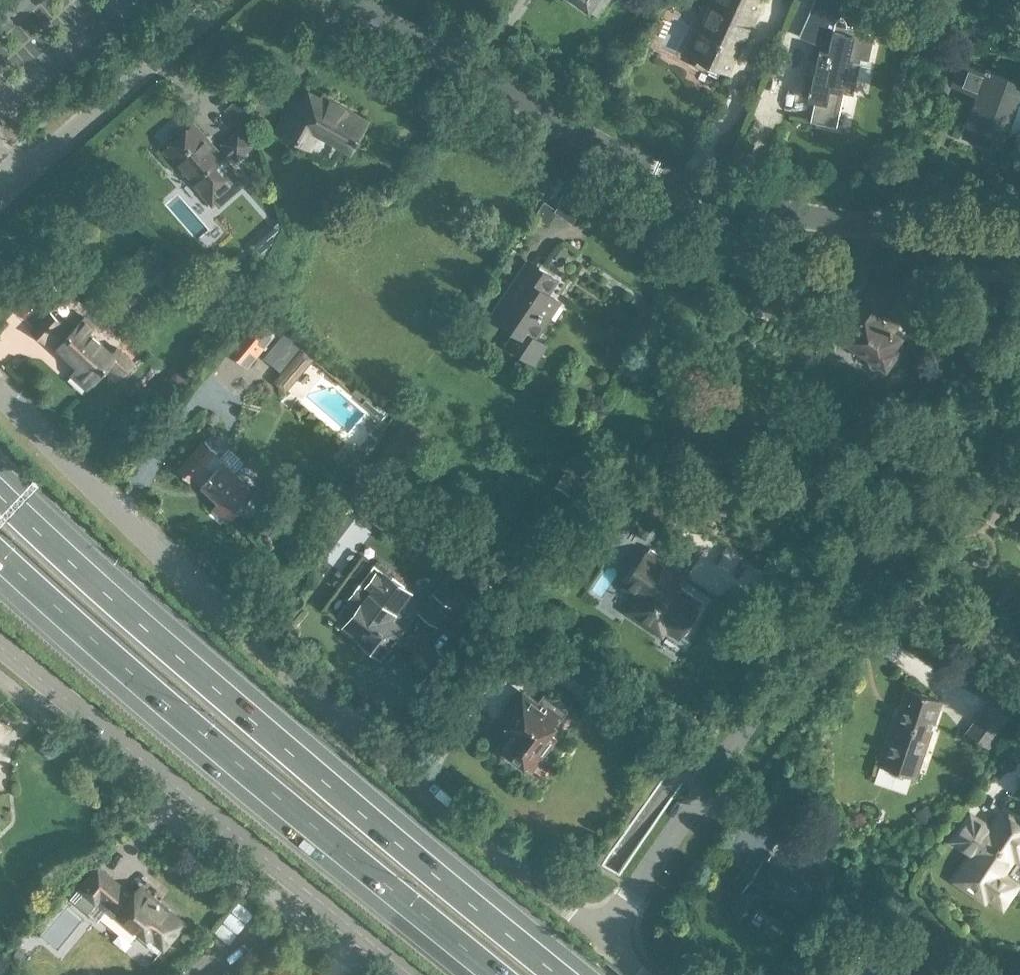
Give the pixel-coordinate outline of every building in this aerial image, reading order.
[(589,10),(596,0),(574,0),(589,10)] [(695,65),(714,73),(718,66),(721,67),(725,69),(745,25),(750,26),(762,0),(714,0),(712,5),(709,4),(701,20),(704,21),(703,25),(711,29),(695,65)] [(867,30),(846,25),(846,24),(846,23),(846,22),(845,21),(845,20),(844,19),(843,19),(842,18),(840,18),(839,18),(837,18),(836,19),(835,20),(834,21),(833,22),(832,22),(839,6),(855,13),(861,0),(814,0),(799,34),(820,44),(819,48),(815,63),(812,62),(809,73),(813,74),(810,88),(808,87),(807,92),(809,92),(807,99),(814,100),(810,120),(836,126),(843,92),(853,94),(861,58),(868,59),(873,38),(866,36),(867,30)] [(968,24),(953,18),(949,29),(964,35),(968,24)] [(952,85),(977,94),(966,123),(1002,136),(1003,134),(1003,135),(1017,98),(1016,98),(1019,88),(1019,82),(961,60),(952,85)] [(294,97),(276,128),(310,148),(319,133),(341,145),(350,150),(356,140),(367,119),(323,94),(314,109),(294,97)] [(227,163),(233,158),(236,161),(254,145),(239,128),(221,143),(223,145),(217,151),(193,124),(164,149),(212,203),(241,178),(227,163)] [(566,192),(555,208),(544,201),(534,215),(545,222),(553,209),(572,222),(593,191),(572,177),(563,190),(566,192)] [(536,338),(561,301),(548,293),(558,279),(540,267),(523,293),(519,290),(512,300),(504,295),(491,315),(515,331),(507,344),(534,362),(546,344),(536,338)] [(888,301),(869,289),(856,310),(857,311),(850,321),(855,325),(845,339),(869,355),(868,356),(867,357),(867,359),(867,361),(867,362),(868,364),(869,365),(871,366),(872,367),(873,367),(874,367),(876,367),(877,367),(878,367),(880,366),(881,365),(882,364),(885,366),(896,350),(892,347),(899,336),(891,331),(896,324),(880,314),(888,301)] [(111,352),(88,332),(94,325),(84,316),(70,331),(49,311),(31,330),(44,342),(47,338),(77,366),(72,371),(88,386),(104,369),(116,381),(133,362),(117,347),(111,352)] [(274,333),(253,316),(226,349),(247,366),(274,333)] [(204,440),(177,469),(190,481),(194,477),(219,500),(215,504),(229,518),(253,492),(232,473),(243,461),(230,449),(220,461),(213,455),(217,452),(204,440)] [(360,472),(352,475),(356,485),(363,482),(360,472)] [(646,494),(636,510),(664,529),(675,513),(646,494)] [(696,550),(676,536),(663,556),(649,547),(624,584),(639,594),(629,609),(660,630),(670,615),(685,625),(702,600),(672,580),(679,568),(682,570),(696,550)] [(335,617),(379,649),(397,624),(387,617),(392,611),(408,590),(385,573),(385,574),(373,565),(349,598),(335,617)] [(882,750),(879,761),(914,773),(918,762),(939,699),(908,688),(901,709),(902,710),(900,717),(898,717),(897,719),(893,718),(882,750)] [(504,728),(505,732),(509,735),(500,747),(508,752),(507,754),(508,755),(509,758),(515,763),(519,763),(520,764),(521,763),(530,769),(530,768),(532,769),(556,738),(548,732),(565,710),(551,700),(544,710),(521,693),(510,708),(516,712),(504,728)] [(1004,728),(981,712),(967,732),(990,748),(1004,728)] [(929,808),(917,816),(923,826),(935,818),(929,808)] [(1014,854),(1019,853),(1019,821),(1014,817),(1008,818),(1002,814),(990,831),(970,818),(955,839),(975,853),(960,876),(962,877),(963,879),(963,881),(964,882),(965,884),(966,885),(967,886),(969,888),(971,889),(974,891),(977,891),(980,892),(983,891),(1001,903),(1010,890),(1008,882),(998,874),(1012,853),(1014,854)] [(785,825),(776,839),(801,855),(810,842),(785,825)] [(762,859),(729,909),(746,920),(759,901),(792,923),(814,889),(784,869),(782,872),(762,859)] [(134,894),(99,865),(72,898),(89,913),(94,907),(133,940),(142,929),(163,946),(184,921),(141,886),(134,894)] [(854,882),(843,897),(852,903),(863,888),(854,882)] [(889,966),(883,974),(901,974),(889,966)]
